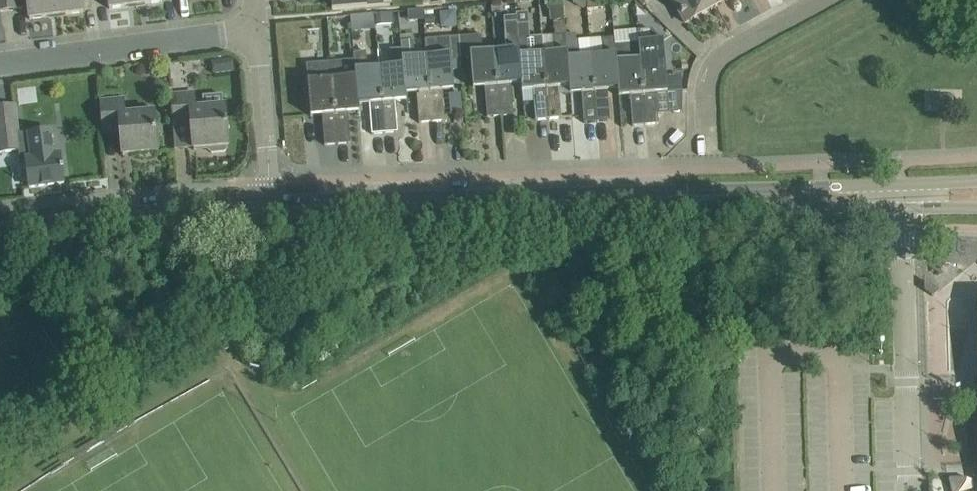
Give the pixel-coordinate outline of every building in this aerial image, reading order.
[(57,16),(55,0),(0,0),(0,12),(28,8),(29,19),(57,16)] [(57,16),(85,12),(83,1),(90,0),(55,0),(57,16)] [(109,9),(137,5),(136,0),(108,0),(109,9)] [(332,10),(393,5),(393,0),(331,0),(332,10)] [(551,21),(554,21),(554,26),(565,25),(565,20),(563,0),(549,0),(551,21)] [(587,10),(603,8),(603,2),(606,2),(606,0),(587,0),(587,10)] [(716,6),(713,0),(672,0),(685,23),(716,6)] [(360,15),(351,16),(352,32),(362,31),(360,15)] [(495,52),(500,116),(513,115),(511,85),(522,84),(517,26),(516,22),(504,24),(505,35),(504,35),(505,51),(495,52)] [(549,119),(543,55),(542,38),(530,39),(529,24),(517,26),(522,84),(522,91),(534,90),(536,120),(549,119)] [(419,123),(432,122),(427,57),(415,58),(413,36),(401,37),(402,49),(406,94),(416,93),(419,123)] [(487,117),(500,116),(495,52),(483,53),(482,36),(459,37),(461,60),(471,59),(473,88),(484,87),(487,117)] [(553,55),(543,55),(549,119),(562,118),(559,88),(570,87),(566,36),(552,37),(553,55)] [(566,36),(570,87),(570,94),(581,93),(584,123),(596,122),(591,59),(579,59),(578,42),(577,42),(576,36),(566,36)] [(459,37),(425,40),(427,57),(432,122),(445,121),(442,91),(454,90),(451,60),(461,60),(459,37)] [(603,58),(591,59),(596,122),(610,121),(608,91),(618,90),(615,45),(614,40),(602,41),(603,58)] [(638,43),(645,125),(659,124),(656,94),(668,93),(663,41),(638,43)] [(638,43),(615,45),(618,90),(619,97),(630,96),(633,126),(645,125),(638,43)] [(406,94),(402,49),(389,50),(391,67),(380,68),(385,133),(398,132),(395,102),(406,101),(406,94)] [(355,53),(355,60),(359,105),(369,104),(372,134),(385,133),(380,68),(368,69),(366,52),(355,53)] [(214,62),(216,74),(237,71),(236,59),(214,62)] [(355,60),(331,62),(339,144),(351,143),(348,113),(360,112),(359,105),(355,60)] [(325,146),(339,144),(331,62),(306,64),(311,116),(322,115),(325,146)] [(195,93),(170,95),(173,127),(191,126),(193,150),(206,148),(211,152),(224,152),(227,147),(229,147),(226,107),(193,110),(191,95),(195,94),(195,93)] [(122,156),(158,153),(155,113),(122,116),(120,101),(123,100),(123,99),(99,101),(102,133),(120,132),(122,156)] [(0,124),(0,154),(19,152),(17,135),(16,122),(0,124)] [(50,131),(17,135),(19,152),(20,160),(26,160),(30,187),(63,183),(62,171),(63,170),(63,168),(61,168),(59,156),(54,156),(52,144),(50,131)] [(924,280),(924,290),(925,291),(925,292),(931,296),(932,296),(933,296),(934,296),(940,291),(924,280)] [(865,313),(865,303),(854,303),(854,313),(865,313)] [(925,314),(927,376),(949,375),(947,313),(925,314)] [(949,481),(951,490),(958,490),(967,478),(951,479),(950,479),(949,479),(949,480),(949,481)]
